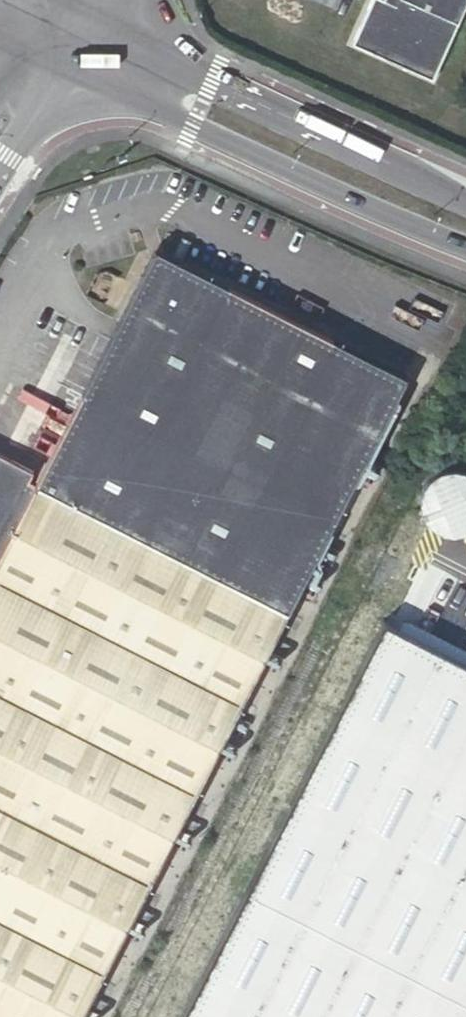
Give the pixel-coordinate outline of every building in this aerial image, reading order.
[(408,1),(404,8),(386,0),(374,0),(355,45),(436,80),(465,11),(465,0),(406,0),(408,1)] [(56,443),(308,571),(409,376),(156,247),(56,442),(56,443)] [(9,536),(56,443),(50,440),(54,432),(0,404),(0,535),(2,532),(9,536)] [(308,571),(56,443),(9,536),(0,552),(0,1016),(79,1016),(308,571)] [(419,506),(421,511),(422,512),(423,513),(424,516),(426,518),(428,520),(430,522),(432,524),(434,525),(436,527),(439,528),(441,529),(444,530),(449,531),(454,532),(460,532),(465,531),(465,455),(460,454),(455,454),(450,455),(444,456),(439,458),(435,461),(430,464),(426,468),(423,472),(421,477),(419,482),(418,487),(417,493),(417,498),(419,503),(419,506)] [(427,563),(439,539),(432,535),(436,527),(434,525),(432,524),(430,522),(428,520),(426,518),(424,516),(423,513),(422,512),(402,550),(416,557),(416,558),(417,558),(418,559),(427,563)] [(416,557),(413,557),(410,557),(407,558),(405,560),(403,563),(403,566),(403,569),(405,572),(407,574),(410,575),(413,575),(416,575),(419,573),(421,570),(422,567),(422,564),(420,561),(418,559),(417,558),(416,558),(416,557)] [(177,1016),(465,1016),(465,663),(383,620),(358,667),(349,661),(333,692),(343,697),(337,708),(330,704),(319,726),(327,730),(190,993),(177,1016)]
